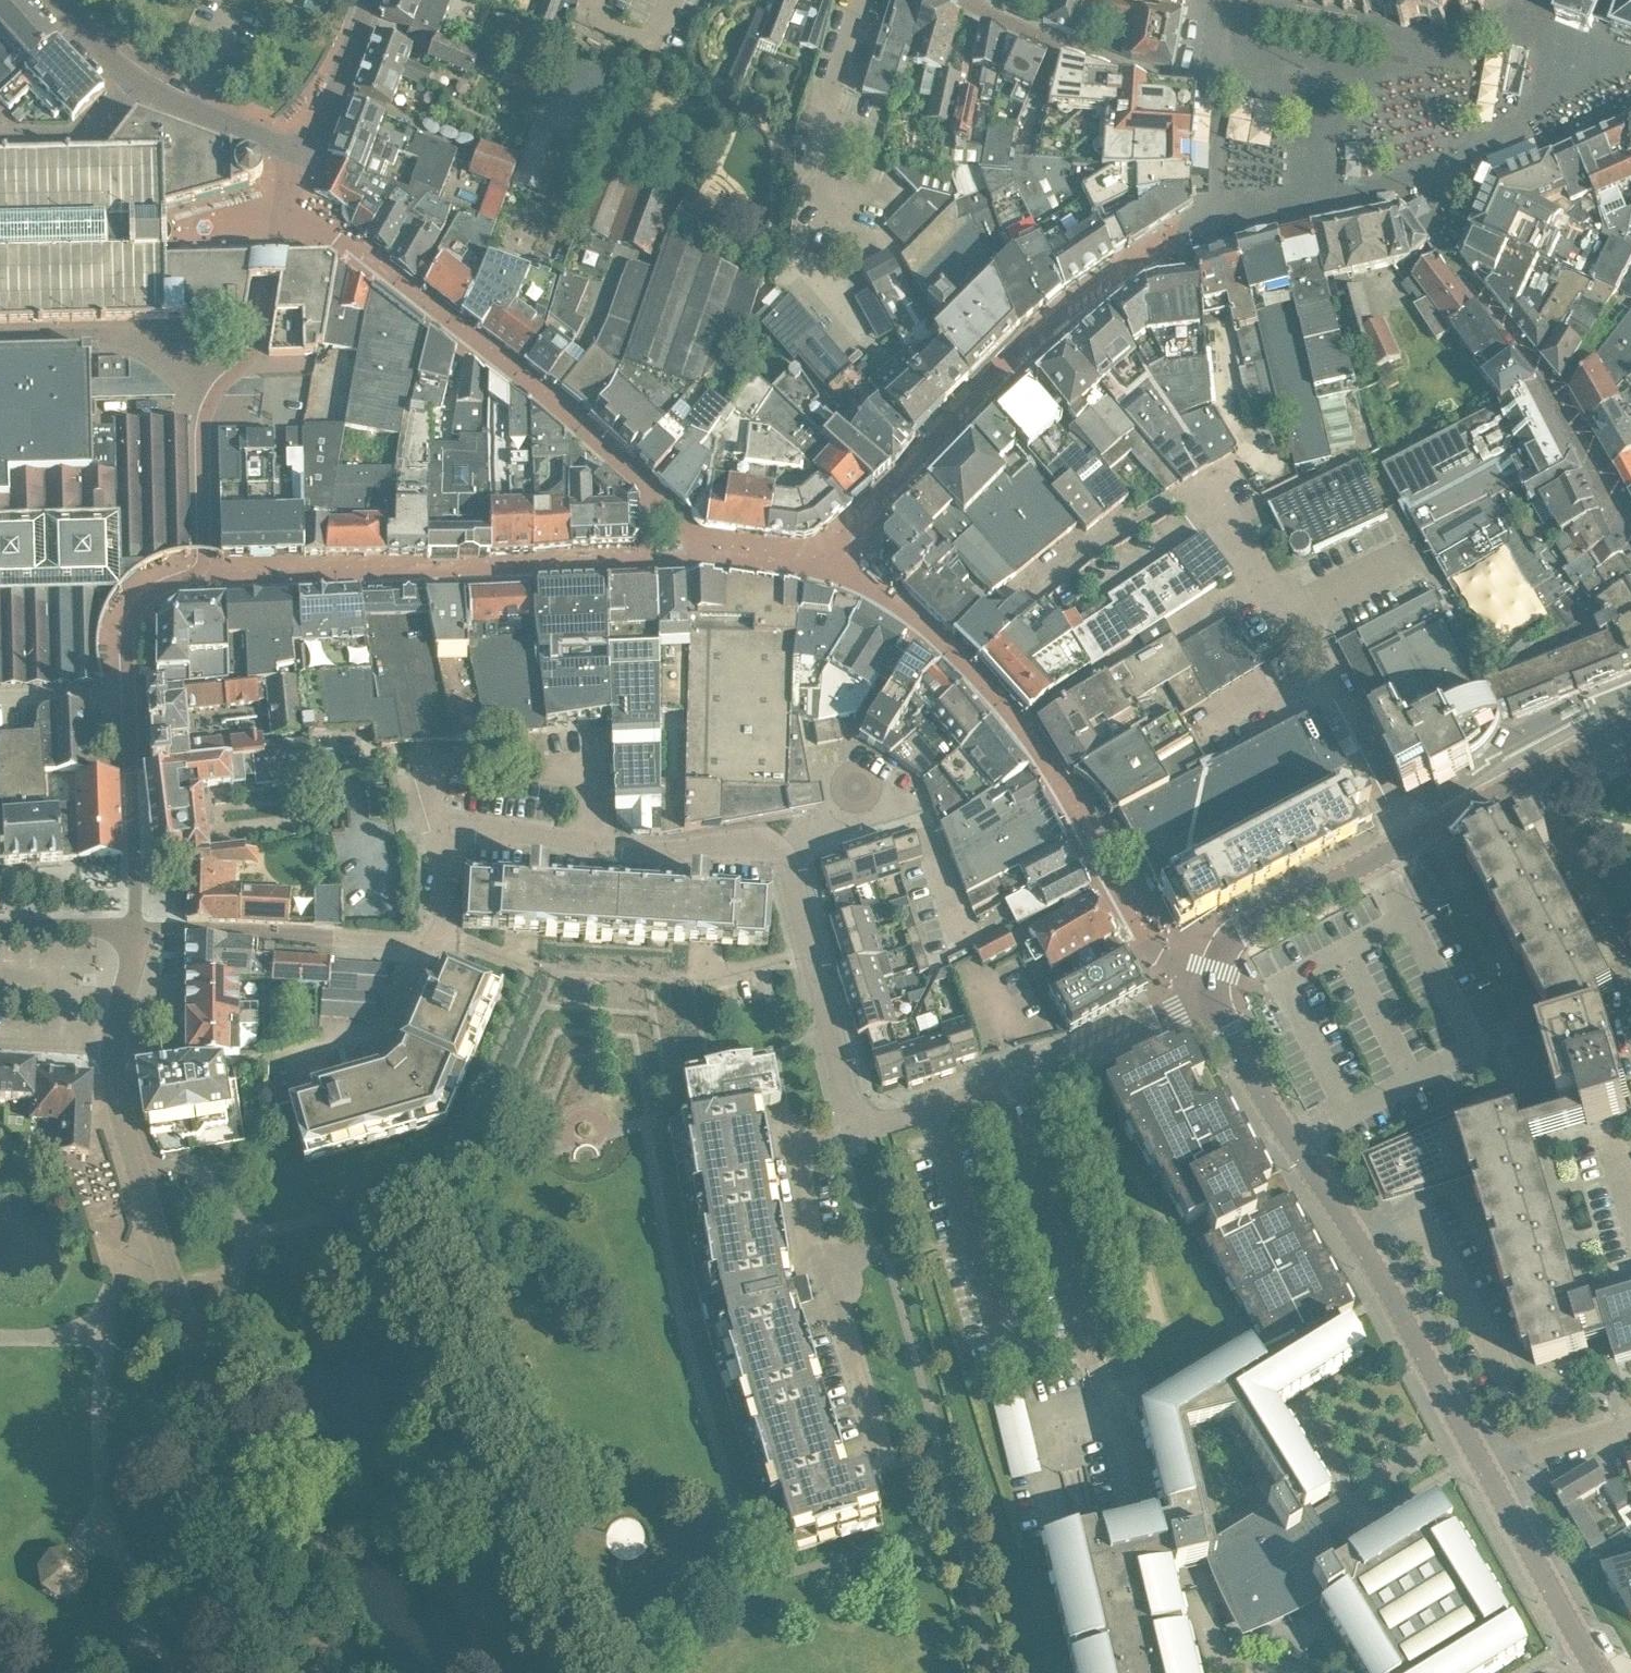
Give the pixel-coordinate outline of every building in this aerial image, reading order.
[(57,42),(19,0),(0,0),(0,98),(57,42)] [(382,18),(437,39),(451,0),(389,0),(382,18)] [(770,15),(760,42),(780,50),(799,0),(776,0),(770,15)] [(798,49),(820,54),(834,0),(817,0),(798,49)] [(926,0),(891,0),(875,51),(907,60),(926,0)] [(961,12),(933,0),(926,0),(907,60),(942,73),(961,12)] [(1121,55),(1131,59),(1172,69),(1182,15),(1158,11),(1157,16),(1139,13),(1140,8),(1120,5),(1101,0),(1052,0),(1043,23),(1075,36),(1086,10),(1127,20),(1121,55)] [(1184,0),(1101,0),(1120,5),(1140,8),(1141,6),(1159,9),(1158,11),(1182,15),(1184,0)] [(1324,2),(1324,6),(1327,7),(1328,3),(1345,6),(1344,10),(1348,11),(1349,7),(1366,10),(1365,14),(1369,14),(1369,11),(1386,14),(1385,17),(1389,18),(1390,14),(1400,17),(1401,17),(1400,17),(1399,22),(1402,26),(1407,27),(1411,24),(1412,20),(1411,19),(1442,25),(1446,30),(1450,28),(1446,22),(1449,5),(1462,7),(1461,12),(1465,13),(1466,8),(1480,10),(1483,14),(1486,12),(1484,8),(1485,0),(1311,0),(1324,2)] [(1557,14),(1591,27),(1594,19),(1603,0),(1562,0),(1557,14)] [(1594,19),(1614,26),(1613,28),(1630,34),(1630,0),(1603,0),(1594,19)] [(577,65),(590,28),(587,27),(569,20),(511,186),(547,198),(558,166),(580,174),(618,66),(596,58),(592,70),(577,65)] [(997,83),(1003,56),(1007,35),(981,23),(974,64),(984,66),(979,86),(989,88),(987,97),(994,98),(996,84),(997,83)] [(412,46),(397,40),(377,32),(366,60),(402,74),(401,76),(430,89),(433,84),(428,82),(429,79),(434,80),(436,75),(406,62),(412,46)] [(479,58),(435,40),(427,59),(470,77),(479,58)] [(1031,92),(1048,54),(1020,41),(1003,80),(1031,92)] [(57,42),(0,98),(0,99),(23,123),(43,104),(55,117),(62,111),(73,122),(105,91),(57,42)] [(1389,53),(1374,136),(1477,119),(1479,132),(1517,120),(1517,117),(1499,113),(1512,44),(1502,42),(1411,57),(1389,53)] [(901,82),(907,60),(875,51),(869,72),(901,82)] [(1155,87),(1060,59),(1053,80),(1037,149),(1017,147),(1016,158),(1035,160),(1035,161),(1073,164),(1073,168),(1137,172),(1190,171),(1191,171),(1191,144),(1195,97),(1188,90),(1155,87)] [(391,103),(401,76),(402,74),(366,60),(355,90),(375,98),(391,103)] [(545,85),(508,70),(503,83),(540,98),(545,85)] [(738,93),(745,76),(732,70),(725,87),(738,93)] [(895,103),(901,82),(869,72),(862,93),(895,103)] [(946,124),(957,81),(936,76),(925,119),(946,124)] [(980,170),(985,145),(967,142),(976,93),(959,91),(951,135),(943,134),(941,167),(951,168),(977,170),(980,170)] [(384,116),(371,110),(350,103),(341,127),(399,149),(402,143),(404,137),(379,128),(384,116)] [(169,319),(169,315),(180,315),(180,318),(245,317),(251,281),(252,281),(255,259),(255,258),(254,258),(254,257),(251,258),(225,259),(225,258),(222,258),(222,259),(197,260),(197,259),(193,259),(193,260),(168,260),(167,260),(166,251),(167,251),(167,247),(166,247),(166,232),(166,221),(166,218),(166,216),(165,216),(165,208),(166,208),(167,208),(167,207),(192,200),(192,201),(195,200),(195,199),(221,192),(221,193),(224,192),(249,185),(252,184),(257,182),(260,178),(262,174),(263,169),(261,164),(259,160),(255,157),(251,156),(251,155),(248,154),(234,149),(235,149),(232,148),(231,148),(222,145),(222,144),(219,143),(219,144),(193,134),(193,133),(190,132),(190,133),(176,128),(177,127),(173,126),(173,127),(164,123),(164,122),(161,121),(161,122),(140,114),(137,112),(137,113),(136,113),(134,115),(135,116),(120,134),(118,136),(118,137),(107,151),(0,154),(0,323),(169,319)] [(1095,222),(1077,183),(1061,181),(1061,174),(1071,175),(1072,168),(1073,168),(1073,164),(1035,161),(1035,160),(1016,158),(1009,157),(1015,129),(989,123),(985,145),(980,170),(1007,172),(1047,254),(1064,290),(1114,257),(1097,221),(1095,222)] [(1613,243),(1614,242),(1624,247),(1629,236),(1630,226),(1630,208),(1628,209),(1620,189),(1630,184),(1630,151),(1629,143),(1630,143),(1627,123),(1572,148),(1584,172),(1585,172),(1598,199),(1599,207),(1604,225),(1604,226),(1603,238),(1613,243)] [(399,149),(341,127),(330,157),(333,157),(364,172),(384,180),(389,167),(395,168),(400,153),(398,152),(399,149)] [(457,150),(427,139),(406,131),(404,137),(402,143),(399,149),(398,152),(400,153),(403,153),(419,160),(412,180),(432,187),(442,191),(457,150)] [(520,156),(482,143),(471,173),(509,187),(520,156)] [(1584,172),(1572,148),(1553,157),(1575,209),(1566,218),(1603,238),(1604,226),(1604,225),(1597,226),(1592,222),(1587,213),(1599,207),(1598,199),(1585,172),(1584,172)] [(397,185),(384,180),(364,172),(333,157),(315,193),(345,208),(344,213),(344,215),(345,216),(346,218),(347,220),(348,221),(352,224),(352,225),(367,236),(367,235),(377,219),(385,204),(389,199),(395,188),(397,185)] [(1559,267),(1618,293),(1626,276),(1627,277),(1630,267),(1630,251),(1624,247),(1614,242),(1613,243),(1603,238),(1566,218),(1575,209),(1553,157),(1496,179),(1494,182),(1490,201),(1485,212),(1474,227),(1472,230),(1532,255),(1559,267)] [(680,195),(607,167),(583,228),(656,256),(680,195)] [(999,231),(986,192),(977,170),(951,168),(950,182),(952,182),(954,199),(957,223),(969,218),(970,222),(982,251),(991,276),(1015,332),(1032,318),(1042,309),(1024,271),(1001,239),(1003,238),(999,231)] [(1191,192),(1190,171),(1137,172),(1073,168),(1072,168),(1071,175),(1061,174),(1061,181),(1077,183),(1095,222),(1097,221),(1114,257),(1115,256),(1114,255),(1125,248),(1126,249),(1127,248),(1111,214),(1137,197),(1163,193),(1191,192)] [(1047,254),(1007,172),(980,170),(977,170),(986,192),(999,231),(1003,238),(1001,239),(1024,271),(1042,309),(1060,293),(1064,290),(1047,254)] [(389,252),(408,220),(415,207),(419,209),(428,193),(432,187),(412,180),(408,189),(397,185),(395,188),(389,199),(385,204),(377,219),(367,235),(389,252)] [(415,278),(433,247),(445,226),(451,205),(438,201),(442,191),(432,187),(428,193),(419,209),(415,207),(408,220),(389,252),(392,255),(391,259),(415,278)] [(972,376),(977,369),(1015,332),(991,276),(982,251),(970,222),(969,218),(957,223),(954,199),(921,190),(885,226),(909,250),(901,258),(919,289),(930,300),(927,303),(931,307),(926,310),(921,313),(932,332),(933,331),(936,333),(934,335),(940,347),(946,354),(947,353),(953,359),(951,360),(966,376),(967,375),(970,378),(972,376)] [(1191,207),(1191,192),(1163,193),(1137,197),(1111,214),(1127,248),(1191,207)] [(1401,210),(1380,214),(1392,266),(1414,260),(1413,258),(1429,244),(1410,216),(1401,210)] [(1392,266),(1380,214),(1337,223),(1349,276),(1392,266)] [(462,314),(489,255),(489,253),(486,252),(496,224),(483,218),(479,217),(478,221),(460,215),(439,251),(433,247),(415,278),(462,314)] [(1349,276),(1337,223),(1315,227),(1327,281),(1335,279),(1349,276)] [(1327,281),(1315,227),(1280,235),(1301,324),(1302,324),(1320,401),(1338,396),(1360,391),(1334,313),(1327,281)] [(1532,255),(1472,230),(1461,255),(1482,280),(1502,306),(1512,319),(1519,307),(1520,307),(1524,303),(1540,320),(1561,287),(1550,284),(1559,267),(1532,255)] [(1301,324),(1280,235),(1240,246),(1261,331),(1269,361),(1279,404),(1280,404),(1295,469),(1331,461),(1318,401),(1320,401),(1302,324),(1301,324)] [(659,259),(620,369),(609,394),(593,414),(589,418),(634,459),(701,385),(739,339),(760,284),(746,277),(750,269),(719,254),(716,261),(667,236),(659,259)] [(1261,331),(1240,246),(1193,258),(1196,272),(1201,292),(1202,297),(1203,302),(1204,307),(1204,312),(1205,316),(1234,310),(1247,367),(1240,369),(1250,411),(1279,404),(1269,361),(1261,331)] [(609,394),(620,369),(659,259),(635,251),(632,262),(625,266),(608,318),(595,348),(580,367),(565,356),(548,378),(563,390),(566,387),(583,401),(581,404),(593,414),(609,394)] [(945,402),(970,378),(967,375),(966,376),(951,360),(953,359),(947,353),(946,354),(940,347),(934,335),(936,333),(933,331),(932,332),(921,313),(887,252),(859,267),(870,286),(879,303),(892,327),(906,352),(945,402)] [(489,334),(519,294),(530,270),(523,267),(524,263),(518,261),(517,265),(489,255),(462,314),(489,334)] [(1514,357),(1436,255),(1414,276),(1455,331),(1453,331),(1468,358),(1470,358),(1478,371),(1487,365),(1493,373),(1504,365),(1514,357)] [(323,346),(337,262),(335,260),(334,260),(331,258),(332,258),(329,256),(310,257),(310,256),(307,256),(307,257),(288,257),(285,257),(284,257),(284,259),(281,282),(269,355),(316,354),(318,345),(323,346)] [(271,257),(254,257),(254,258),(255,258),(255,259),(252,281),(267,281),(281,282),(284,259),(284,257),(285,257),(271,257)] [(366,314),(373,288),(337,262),(323,346),(358,352),(363,328),(366,314)] [(1543,358),(1583,298),(1608,309),(1618,293),(1559,267),(1550,284),(1561,287),(1540,320),(1524,303),(1520,307),(1519,307),(1512,319),(1543,358)] [(510,349),(534,317),(544,324),(557,280),(530,270),(519,294),(489,334),(510,349)] [(1201,292),(1196,272),(1170,275),(1145,280),(1148,300),(1142,304),(1143,311),(1145,316),(1147,333),(1148,332),(1162,363),(1148,372),(1151,378),(1178,416),(1210,405),(1210,402),(1207,356),(1205,356),(1201,341),(1199,327),(1195,293),(1201,292)] [(548,378),(565,356),(571,347),(585,319),(575,316),(589,282),(563,274),(546,328),(551,331),(540,345),(527,362),(548,378)] [(1352,288),(1349,276),(1335,279),(1340,298),(1346,297),(1351,313),(1346,314),(1356,348),(1366,343),(1387,390),(1399,384),(1390,364),(1402,358),(1385,321),(1374,327),(1362,285),(1352,288)] [(1455,331),(1414,276),(1406,283),(1420,304),(1414,307),(1436,341),(1453,331),(1455,331)] [(1148,300),(1145,280),(1143,280),(1110,307),(1125,329),(1137,352),(1144,362),(1148,372),(1162,363),(1148,332),(1147,333),(1145,316),(1143,311),(1142,304),(1148,300)] [(425,328),(373,288),(366,314),(363,328),(358,352),(345,427),(401,437),(402,423),(405,406),(405,405),(420,349),(425,328)] [(915,437),(913,434),(868,384),(845,361),(789,297),(783,303),(761,326),(780,348),(786,340),(795,350),(794,351),(815,375),(817,374),(817,375),(812,381),(847,409),(839,419),(844,424),(839,429),(889,470),(915,437)] [(1573,361),(1608,309),(1583,298),(1543,358),(1562,380),(1573,361)] [(1107,309),(1067,346),(1099,385),(1122,413),(1168,466),(1182,482),(1211,465),(1180,419),(1178,416),(1151,378),(1148,372),(1144,362),(1137,352),(1133,356),(1120,333),(1123,331),(1107,309)] [(1622,399),(1621,398),(1617,391),(1628,380),(1630,378),(1630,314),(1596,358),(1585,374),(1571,392),(1590,424),(1616,403),(1622,399)] [(524,360),(537,343),(538,339),(544,324),(534,317),(510,349),(524,360)] [(441,410),(451,372),(456,350),(429,331),(412,407),(431,409),(441,410)] [(1099,385),(1067,346),(1037,374),(1050,391),(1076,423),(1068,430),(1094,453),(1107,470),(1130,451),(1165,492),(1176,482),(1096,388),(1099,385)] [(75,684),(75,682),(100,681),(101,683),(104,682),(103,679),(102,679),(101,676),(100,670),(99,664),(99,661),(98,661),(98,655),(98,649),(98,646),(99,646),(99,642),(98,642),(100,627),(101,628),(102,624),(101,624),(107,610),(109,607),(108,607),(114,597),(118,591),(119,592),(121,589),(120,589),(121,587),(120,586),(120,572),(119,565),(140,565),(140,569),(141,570),(143,569),(143,570),(146,568),(145,567),(162,560),(164,559),(164,560),(167,559),(167,558),(186,554),(186,555),(189,555),(189,554),(192,554),(191,549),(188,418),(186,418),(186,419),(174,419),(116,421),(116,420),(114,420),(114,433),(92,433),(90,358),(82,350),(0,352),(0,686),(75,684)] [(913,434),(945,402),(906,352),(868,384),(913,434)] [(483,393),(484,371),(465,357),(462,378),(453,436),(460,436),(482,438),(482,425),(472,425),(473,405),(483,405),(483,393)] [(1573,456),(1537,387),(1514,357),(1504,365),(1493,373),(1502,385),(1494,391),(1502,405),(1384,467),(1438,562),(1534,506),(1533,505),(1584,477),(1574,455),(1573,456)] [(125,380),(125,359),(99,359),(100,380),(125,380)] [(839,429),(814,405),(820,399),(801,371),(801,370),(800,370),(799,369),(797,369),(794,370),(790,372),(772,390),(788,405),(833,448),(874,484),(889,470),(839,429)] [(753,418),(772,390),(754,374),(730,409),(705,439),(714,443),(709,475),(708,482),(692,512),(695,514),(696,518),(704,526),(709,527),(794,538),(804,539),(814,536),(851,503),(847,498),(815,468),(814,468),(753,418)] [(508,391),(509,391),(509,390),(489,376),(488,398),(489,418),(489,438),(489,442),(490,510),(490,521),(491,555),(511,553),(509,443),(508,391)] [(1628,380),(1617,391),(1621,398),(1622,399),(1616,403),(1590,424),(1615,467),(1630,455),(1630,378),(1628,380)] [(1062,419),(1028,381),(993,413),(1008,430),(1057,486),(1071,474),(1103,519),(1129,497),(1107,470),(1094,453),(1087,459),(1074,443),(1057,424),(1062,419)] [(705,439),(730,409),(701,385),(634,459),(652,476),(690,433),(705,439)] [(833,448),(788,405),(772,390),(753,418),(814,468),(815,468),(847,498),(851,503),(874,484),(833,448)] [(531,442),(531,407),(531,408),(509,391),(508,391),(509,443),(511,553),(533,552),(532,508),(532,471),(531,442)] [(428,512),(430,446),(431,409),(412,407),(405,406),(402,423),(401,437),(397,469),(396,479),(396,511),(394,511),(394,530),(388,529),(387,555),(427,555),(428,512)] [(571,549),(569,506),(569,495),(570,477),(571,442),(570,440),(561,441),(561,434),(543,418),(543,417),(531,407),(531,442),(532,471),(566,471),(566,496),(552,507),(532,508),(533,552),(571,549)] [(1225,427),(1212,408),(1180,419),(1211,465),(1234,451),(1236,451),(1237,446),(1225,427)] [(991,416),(971,435),(1001,466),(1005,462),(1017,476),(1029,465),(1010,444),(1013,441),(991,416)] [(302,429),(303,455),(303,484),(304,551),(304,555),(325,555),(330,516),(337,472),(339,469),(345,426),(305,426),(302,429)] [(303,455),(302,429),(287,429),(287,455),(303,455)] [(304,551),(303,484),(303,455),(287,455),(287,461),(274,461),(273,430),(219,431),(222,557),(223,557),(223,553),(304,551)] [(709,475),(714,443),(705,439),(690,433),(652,476),(692,512),(708,482),(709,475)] [(1001,466),(971,435),(930,479),(953,505),(946,512),(966,535),(974,527),(979,533),(979,532),(1017,574),(1079,524),(1056,499),(1050,492),(1051,491),(1044,483),(1029,465),(1017,476),(1005,462),(1001,466)] [(491,555),(490,521),(490,510),(489,442),(489,438),(482,438),(460,436),(460,447),(430,446),(428,512),(427,555),(491,555)] [(602,532),(600,504),(599,489),(586,477),(586,461),(592,461),(571,442),(570,477),(569,495),(569,506),(571,549),(598,548),(597,532),(602,532)] [(1615,467),(1617,469),(1618,469),(1630,494),(1630,455),(1615,467)] [(629,495),(592,461),(586,461),(586,477),(599,489),(599,483),(613,497),(613,504),(600,504),(602,532),(597,532),(598,548),(633,547),(639,540),(637,501),(630,494),(629,495)] [(1389,518),(1386,512),(1361,461),(1270,505),(1299,562),(1389,518)] [(396,511),(396,479),(397,469),(339,469),(337,472),(330,516),(325,555),(387,555),(388,529),(394,530),(394,511),(396,511)] [(1051,491),(1050,492),(1056,499),(1079,524),(1087,533),(1103,519),(1071,474),(1057,486),(1051,491)] [(1565,539),(1601,515),(1584,477),(1533,505),(1534,506),(1438,562),(1449,582),(1502,553),(1507,562),(1503,566),(1500,570),(1499,575),(1500,581),(1503,585),(1507,589),(1512,591),(1517,591),(1522,590),(1527,598),(1527,597),(1555,581),(1542,560),(1565,539)] [(953,505),(930,479),(913,495),(905,503),(907,504),(951,550),(954,553),(956,555),(992,591),(1017,574),(979,532),(979,533),(974,527),(966,535),(946,512),(953,505)] [(951,550),(907,504),(890,520),(886,534),(885,534),(884,535),(884,536),(884,537),(883,539),(884,540),(884,541),(884,542),(885,543),(886,544),(888,564),(886,565),(892,571),(891,572),(904,586),(922,569),(930,577),(932,574),(936,578),(944,570),(961,586),(969,577),(952,560),(956,555),(954,553),(951,550)] [(1614,541),(1601,515),(1565,539),(1542,560),(1555,581),(1568,573),(1614,541)] [(1164,619),(1216,586),(1234,575),(1203,534),(1174,556),(1173,556),(1172,555),(1108,597),(1114,605),(1082,625),(1074,612),(1062,619),(1067,624),(1064,626),(1067,630),(1069,634),(1077,629),(1098,661),(1164,619)] [(1593,578),(1624,557),(1614,541),(1568,573),(1555,581),(1527,597),(1539,615),(1542,614),(1593,578)] [(1608,599),(1607,598),(1624,586),(1626,587),(1630,582),(1630,567),(1624,557),(1593,578),(1542,614),(1554,630),(1563,622),(1569,630),(1578,624),(1608,599)] [(981,604),(961,586),(944,570),(936,578),(932,574),(930,577),(922,569),(904,586),(905,587),(904,588),(951,633),(978,606),(981,604)] [(798,627),(802,592),(797,591),(795,592),(795,593),(787,591),(788,588),(758,583),(757,585),(755,583),(753,583),(753,580),(733,579),(730,583),(729,581),(722,581),(722,579),(714,579),(714,577),(686,578),(689,631),(687,713),(685,782),(684,832),(814,808),(797,718),(790,717),(791,690),(792,690),(794,674),(791,674),(795,641),(796,641),(798,627)] [(687,713),(689,631),(686,578),(678,578),(676,582),(668,582),(665,578),(656,579),(659,628),(660,712),(687,713)] [(662,836),(661,782),(660,712),(659,628),(656,579),(654,579),(654,582),(642,582),(642,587),(624,588),(624,582),(609,583),(609,581),(606,581),(607,633),(611,712),(617,821),(632,835),(662,836)] [(607,633),(606,581),(557,583),(557,585),(553,585),(552,586),(552,595),(534,595),(534,594),(532,594),(534,624),(538,643),(546,723),(611,712),(607,633)] [(1626,587),(1624,586),(1607,598),(1608,599),(1578,624),(1569,630),(1563,622),(1554,630),(1549,634),(1549,633),(1535,646),(1522,657),(1525,667),(1498,678),(1486,690),(1490,697),(1492,696),(1504,719),(1513,715),(1514,719),(1630,673),(1630,582),(1626,587)] [(534,624),(532,594),(532,590),(531,590),(531,591),(464,594),(468,647),(468,652),(480,713),(482,713),(494,710),(500,736),(547,732),(546,723),(538,643),(534,624)] [(818,722),(819,705),(820,705),(823,678),(848,633),(849,625),(862,607),(839,600),(802,592),(798,627),(796,641),(795,641),(791,674),(794,674),(792,690),(791,690),(790,717),(797,718),(814,723),(818,722)] [(992,618),(978,606),(951,633),(952,634),(953,633),(955,635),(963,644),(961,646),(971,656),(974,653),(977,657),(979,659),(982,657),(1005,634),(1018,622),(1036,607),(1021,592),(1008,603),(1006,605),(992,618)] [(1490,697),(1486,690),(1455,632),(1435,592),(1359,632),(1365,644),(1371,656),(1351,666),(1358,680),(1378,670),(1383,680),(1389,691),(1394,701),(1399,712),(1413,738),(1490,697)] [(468,647),(464,594),(424,595),(431,631),(437,660),(467,660),(466,647),(468,647)] [(431,631),(424,595),(361,596),(377,701),(446,700),(437,660),(431,631)] [(295,667),(295,599),(295,596),(224,599),(226,634),(227,652),(227,678),(248,677),(248,685),(267,684),(277,683),(276,671),(295,667)] [(377,701),(361,596),(295,599),(295,667),(296,676),(303,731),(375,727),(376,744),(403,742),(403,743),(455,742),(446,700),(377,701)] [(226,634),(224,599),(180,601),(158,624),(157,687),(158,687),(174,686),(228,683),(227,678),(227,652),(226,634)] [(1027,657),(1067,630),(1064,626),(1067,624),(1062,619),(1046,599),(1036,607),(1018,622),(1005,634),(982,657),(1003,680),(1027,657)] [(1008,603),(981,604),(978,606),(992,618),(1006,605),(1008,603)] [(906,635),(862,607),(849,625),(848,633),(823,678),(820,705),(819,705),(818,722),(826,721),(839,718),(839,719),(854,716),(854,717),(855,718),(879,682),(900,648),(899,647),(906,635)] [(1250,639),(1235,614),(1224,620),(1238,646),(1250,639)] [(1238,646),(1224,620),(1212,627),(1227,653),(1238,646)] [(1227,653),(1212,627),(1201,634),(1216,659),(1227,653)] [(1047,697),(1061,683),(1091,664),(1091,665),(1098,661),(1077,629),(1069,634),(1067,630),(1027,657),(1003,680),(1031,711),(1047,697)] [(1365,644),(1359,632),(1339,642),(1345,654),(1365,644)] [(1505,647),(1516,662),(1522,657),(1535,646),(1524,632),(1505,647)] [(1195,672),(1179,647),(1172,634),(1060,702),(1063,707),(1059,710),(1040,721),(1070,770),(1148,722),(1136,702),(1168,683),(1185,713),(1210,698),(1195,672)] [(1216,659),(1201,634),(1190,640),(1205,666),(1216,659)] [(1265,664),(1250,639),(1238,646),(1253,671),(1265,664)] [(1205,666),(1190,640),(1179,647),(1195,672),(1205,666)] [(1371,656),(1365,644),(1345,654),(1351,666),(1371,656)] [(1253,671),(1238,646),(1227,653),(1242,678),(1253,671)] [(918,647),(911,654),(907,652),(900,648),(879,682),(886,686),(890,688),(859,737),(881,751),(892,733),(922,688),(920,685),(939,666),(918,647)] [(1242,678),(1227,653),(1216,659),(1231,685),(1242,678)] [(1298,671),(1288,654),(1270,665),(1280,681),(1298,671)] [(1231,685),(1216,659),(1205,666),(1220,692),(1231,685)] [(931,717),(961,686),(939,666),(920,685),(922,688),(892,733),(881,751),(890,757),(906,742),(916,732),(912,728),(909,725),(912,723),(918,718),(925,711),(931,717)] [(1220,692),(1205,666),(1195,672),(1210,698),(1220,692)] [(303,732),(303,731),(296,676),(295,667),(276,671),(277,683),(267,684),(269,700),(272,735),(303,732)] [(1364,690),(1383,680),(1378,670),(1358,680),(1364,690)] [(1369,701),(1389,691),(1383,680),(1364,690),(1369,701)] [(269,700),(267,684),(248,685),(220,687),(222,706),(227,706),(227,707),(259,703),(259,701),(269,700)] [(990,722),(961,686),(931,717),(925,711),(918,718),(912,723),(909,725),(912,728),(916,732),(906,742),(890,757),(924,780),(925,781),(990,722)] [(222,706),(220,687),(214,688),(211,689),(183,691),(186,711),(218,708),(218,707),(222,706)] [(187,724),(186,711),(183,691),(146,694),(147,712),(149,712),(149,717),(146,717),(146,727),(147,745),(151,745),(152,749),(150,749),(151,768),(191,764),(189,743),(187,724)] [(1394,701),(1389,691),(1369,701),(1375,711),(1394,701)] [(1381,722),(1376,725),(1411,793),(1434,781),(1438,788),(1475,769),(1471,761),(1475,758),(1480,755),(1484,751),(1488,747),(1492,743),(1495,738),(1497,734),(1499,731),(1500,727),(1501,724),(1502,720),(1502,719),(1504,719),(1492,696),(1490,697),(1413,738),(1399,712),(1381,722)] [(1399,712),(1394,701),(1375,711),(1381,722),(1399,712)] [(55,705),(50,706),(46,706),(42,709),(39,712),(37,716),(37,720),(37,727),(57,727),(83,726),(82,703),(55,704),(55,705)] [(1365,807),(1368,805),(1318,709),(1190,777),(1189,775),(1118,813),(1119,814),(1123,823),(1165,901),(1176,922),(1182,919),(1188,916),(1191,923),(1195,921),(1194,918),(1211,909),(1213,911),(1217,909),(1216,907),(1224,902),(1226,904),(1230,902),(1229,900),(1246,890),(1248,893),(1252,891),(1250,888),(1259,884),(1260,886),(1265,884),(1263,881),(1281,872),(1282,875),(1287,872),(1285,870),(1294,865),(1295,868),(1299,866),(1298,863),(1316,854),(1317,856),(1321,854),(1320,851),(1329,847),(1330,849),(1334,847),(1333,845),(1351,835),(1352,838),(1356,836),(1353,830),(1372,821),(1365,807)] [(1112,816),(1118,813),(1189,775),(1188,772),(1206,762),(1175,712),(1074,774),(1073,775),(1078,778),(1083,781),(1088,785),(1092,789),(1096,793),(1100,797),(1103,802),(1106,807),(1108,812),(1110,817),(1112,816)] [(841,729),(839,719),(839,718),(826,721),(828,732),(841,729)] [(828,732),(826,721),(818,722),(814,723),(816,734),(828,732)] [(993,793),(1029,770),(990,722),(925,781),(924,780),(941,827),(973,806),(987,797),(993,793)] [(85,771),(83,726),(57,727),(59,771),(85,771)] [(45,772),(59,771),(57,727),(37,727),(35,727),(35,737),(0,740),(0,818),(3,817),(6,864),(63,861),(63,860),(79,858),(77,805),(48,807),(45,772)] [(843,740),(841,729),(828,732),(830,742),(843,740)] [(830,742),(828,732),(816,734),(818,745),(830,742)] [(231,739),(226,740),(228,759),(269,755),(269,757),(280,756),(312,752),(311,739),(309,739),(309,740),(264,745),(263,735),(231,739)] [(228,759),(226,740),(222,740),(221,739),(189,743),(191,764),(228,759)] [(201,788),(246,783),(246,778),(255,776),(256,787),(339,778),(334,750),(312,752),(280,756),(269,757),(269,755),(228,759),(191,764),(151,768),(145,768),(156,856),(189,853),(189,864),(234,865),(245,866),(245,846),(209,850),(201,788)] [(1041,793),(1029,770),(993,793),(987,797),(993,807),(1009,797),(1015,808),(1041,793)] [(75,776),(77,805),(79,858),(79,860),(122,857),(118,774),(75,776)] [(684,832),(685,782),(661,782),(662,836),(684,832)] [(1002,876),(1067,843),(1041,793),(1015,808),(1009,797),(993,807),(987,797),(973,806),(941,827),(950,851),(966,895),(990,883),(1002,876)] [(1592,991),(1605,985),(1536,855),(1552,847),(1540,825),(1525,833),(1518,821),(1492,835),(1490,832),(1430,864),(1446,895),(1479,878),(1551,1013),(1555,1011),(1564,1028),(1562,1028),(1563,1029),(1548,1034),(1569,1106),(1571,1106),(1575,1119),(1585,1115),(1588,1125),(1628,1113),(1627,1108),(1630,1107),(1630,1100),(1619,1061),(1613,1063),(1603,1029),(1609,1027),(1601,1000),(1595,1002),(1592,991)] [(921,851),(915,830),(902,834),(910,860),(923,856),(921,851)] [(910,860),(902,834),(889,838),(888,836),(866,843),(878,881),(900,874),(897,864),(910,860)] [(878,881),(866,843),(842,850),(845,858),(855,888),(856,888),(878,881)] [(1033,890),(1078,865),(1067,843),(1002,876),(1014,898),(1032,888),(1033,890)] [(859,900),(856,888),(855,888),(845,858),(821,865),(831,897),(833,896),(840,918),(849,915),(846,904),(859,900)] [(289,925),(291,903),(292,890),(234,888),(234,865),(189,864),(187,921),(209,922),(220,922),(241,922),(289,925)] [(615,937),(618,883),(546,879),(547,866),(531,865),(531,878),(466,874),(462,928),(615,937)] [(1090,887),(1078,865),(1033,890),(1032,888),(1014,898),(1006,902),(1017,924),(1038,914),(1048,909),(1061,902),(1089,888),(1090,887)] [(329,926),(344,927),(343,891),(339,871),(328,873),(329,926)] [(768,947),(771,901),(771,893),(706,889),(707,876),(692,875),(691,888),(618,883),(615,937),(768,947)] [(971,910),(997,896),(990,883),(966,895),(971,910)] [(1117,935),(1089,888),(1061,902),(1066,910),(1030,931),(1033,937),(1042,953),(1052,970),(1073,957),(1095,944),(1113,934),(1115,937),(1117,935)] [(909,907),(906,899),(906,898),(887,904),(899,910),(909,907)] [(859,900),(846,904),(849,915),(862,910),(859,900)] [(869,908),(862,910),(849,915),(840,918),(830,921),(837,944),(876,932),(869,908)] [(902,917),(906,931),(915,928),(911,914),(902,917)] [(919,941),(915,928),(906,931),(910,944),(919,941)] [(1016,947),(1006,929),(973,947),(983,965),(1016,947)] [(883,954),(876,932),(837,944),(844,966),(875,957),(883,954)] [(257,955),(258,939),(187,936),(187,974),(239,977),(239,979),(329,985),(331,962),(331,960),(257,955)] [(924,956),(919,941),(910,944),(915,959),(924,956)] [(1147,990),(1141,978),(1136,976),(1131,967),(1132,961),(1125,949),(1126,949),(1124,946),(1122,948),(1123,951),(1104,961),(1095,944),(1073,957),(1082,973),(1048,992),(1070,1032),(1147,990)] [(886,953),(883,954),(875,957),(844,966),(837,968),(844,990),(882,978),(893,975),(886,953)] [(928,970),(924,956),(915,959),(919,973),(928,970)] [(359,992),(361,964),(331,962),(329,985),(328,989),(337,990),(350,991),(359,992)] [(372,993),(375,965),(361,964),(359,992),(364,992),(372,993)] [(500,989),(461,973),(444,965),(434,988),(425,984),(396,1053),(382,1065),(311,1086),(313,1095),(289,1102),(307,1161),(304,1162),(304,1163),(446,1122),(503,987),(502,987),(500,989)] [(386,994),(388,966),(375,965),(372,993),(378,993),(386,994)] [(941,971),(934,983),(953,977),(950,968),(941,971)] [(239,1015),(239,979),(239,977),(187,974),(187,1015),(239,1015)] [(889,1001),(882,978),(844,990),(851,1013),(889,1001)] [(337,990),(328,989),(323,989),(321,1017),(335,1018),(337,990)] [(910,1005),(919,1002),(926,989),(907,995),(910,1005)] [(348,1018),(350,991),(337,990),(335,1018),(348,1018)] [(364,992),(359,992),(350,991),(348,1018),(362,1019),(364,992)] [(936,1009),(930,991),(924,1004),(927,1012),(936,1009)] [(378,993),(372,993),(364,992),(362,1019),(375,1020),(378,993)] [(896,1024),(889,1001),(851,1013),(858,1036),(868,1033),(877,1030),(890,1026),(896,1024)] [(254,1015),(239,1015),(187,1015),(187,1056),(240,1056),(239,1027),(254,1027),(254,1015)] [(941,1026),(943,1034),(953,1060),(954,1065),(978,1057),(966,1019),(941,1026)] [(890,1026),(877,1030),(881,1040),(893,1036),(890,1026)] [(897,1048),(893,1036),(881,1040),(877,1030),(868,1033),(875,1055),(872,1056),(882,1087),(906,1080),(896,1048),(897,1048)] [(953,1060),(943,1034),(920,1041),(932,1080),(956,1072),(954,1065),(953,1060)] [(932,1080),(920,1041),(897,1048),(896,1048),(906,1080),(908,1087),(932,1080)] [(1196,1656),(1189,1658),(1183,1633),(1180,1633),(1178,1625),(1181,1625),(1167,1569),(1167,1567),(1173,1565),(1174,1569),(1185,1567),(1184,1566),(1194,1564),(1192,1558),(1203,1555),(1205,1562),(1206,1562),(1205,1558),(1213,1556),(1219,1571),(1225,1585),(1231,1600),(1238,1614),(1246,1627),(1261,1621),(1276,1614),(1291,1607),(1305,1599),(1320,1591),(1325,1599),(1340,1589),(1343,1593),(1320,1607),(1361,1672),(1484,1672),(1523,1649),(1509,1625),(1506,1627),(1502,1621),(1504,1619),(1451,1532),(1449,1534),(1432,1506),(1414,1517),(1412,1515),(1346,1555),(1347,1557),(1341,1560),(1322,1530),(1341,1518),(1334,1505),(1314,1517),(1309,1508),(1327,1497),(1272,1406),(1362,1351),(1348,1327),(1339,1332),(1332,1320),(1352,1310),(1344,1293),(1341,1294),(1327,1266),(1324,1267),(1310,1239),(1307,1241),(1293,1213),(1291,1214),(1284,1202),(1267,1210),(1262,1200),(1265,1199),(1260,1189),(1269,1184),(1260,1167),(1257,1168),(1244,1140),(1241,1141),(1227,1113),(1224,1114),(1218,1102),(1204,1109),(1198,1099),(1196,1100),(1188,1084),(1202,1077),(1187,1046),(1175,1052),(1172,1046),(1154,1055),(1156,1058),(1145,1063),(1142,1058),(1140,1059),(1143,1064),(1133,1070),(1131,1067),(1114,1075),(1116,1081),(1104,1087),(1120,1118),(1126,1116),(1131,1126),(1128,1128),(1137,1145),(1142,1142),(1148,1153),(1145,1154),(1153,1172),(1159,1169),(1164,1180),(1161,1181),(1170,1199),(1176,1196),(1181,1206),(1178,1208),(1187,1225),(1198,1220),(1214,1253),(1211,1254),(1220,1272),(1225,1269),(1231,1279),(1228,1281),(1236,1298),(1242,1295),(1247,1306),(1244,1307),(1253,1325),(1256,1324),(1263,1338),(1253,1343),(1259,1356),(1256,1357),(1249,1346),(1142,1411),(1141,1411),(1141,1412),(1142,1412),(1168,1521),(1158,1523),(1101,1536),(1102,1537),(1096,1538),(1094,1530),(1043,1542),(1069,1652),(1072,1651),(1074,1659),(1071,1659),(1074,1672),(1200,1672),(1196,1656)] [(790,1282),(786,1259),(761,1108),(780,1104),(772,1057),(683,1073),(690,1118),(668,1122),(699,1298),(706,1331),(758,1503),(779,1496),(796,1553),(883,1527),(875,1500),(866,1469),(847,1474),(796,1304),(808,1302),(803,1279),(790,1282)] [(226,1084),(223,1063),(190,1061),(138,1069),(146,1122),(150,1122),(151,1134),(173,1131),(173,1135),(182,1141),(198,1139),(205,1130),(227,1127),(224,1111),(229,1110),(226,1084)] [(35,1070),(36,1066),(0,1063),(0,1100),(7,1100),(7,1103),(12,1104),(13,1100),(21,1101),(21,1104),(26,1104),(26,1101),(33,1101),(35,1070)] [(93,1073),(35,1070),(33,1101),(31,1119),(60,1122),(59,1153),(89,1155),(93,1073)] [(1578,1312),(1527,1141),(1514,1095),(1371,1158),(1388,1197),(1479,1170),(1537,1365),(1589,1350),(1587,1343),(1608,1336),(1600,1306),(1578,1312)] [(1598,1300),(1600,1306),(1608,1336),(1615,1359),(1617,1365),(1630,1360),(1630,1290),(1598,1300)] [(994,1400),(1003,1438),(1007,1452),(1013,1478),(1039,1472),(1033,1446),(1020,1394),(994,1400)] [(1595,1464),(1554,1488),(1566,1509),(1567,1509),(1592,1551),(1605,1543),(1580,1501),(1604,1486),(1620,1513),(1630,1507),(1630,1505),(1629,1498),(1623,1478),(1606,1483),(1595,1464)] [(1620,1513),(1629,1528),(1630,1527),(1630,1507),(1620,1513)] [(47,1552),(35,1568),(38,1588),(54,1600),(75,1597),(87,1581),(84,1561),(67,1549),(47,1552)] [(1603,1570),(1613,1587),(1618,1583),(1625,1594),(1620,1598),(1621,1599),(1626,1596),(1630,1604),(1630,1563),(1603,1570)]
